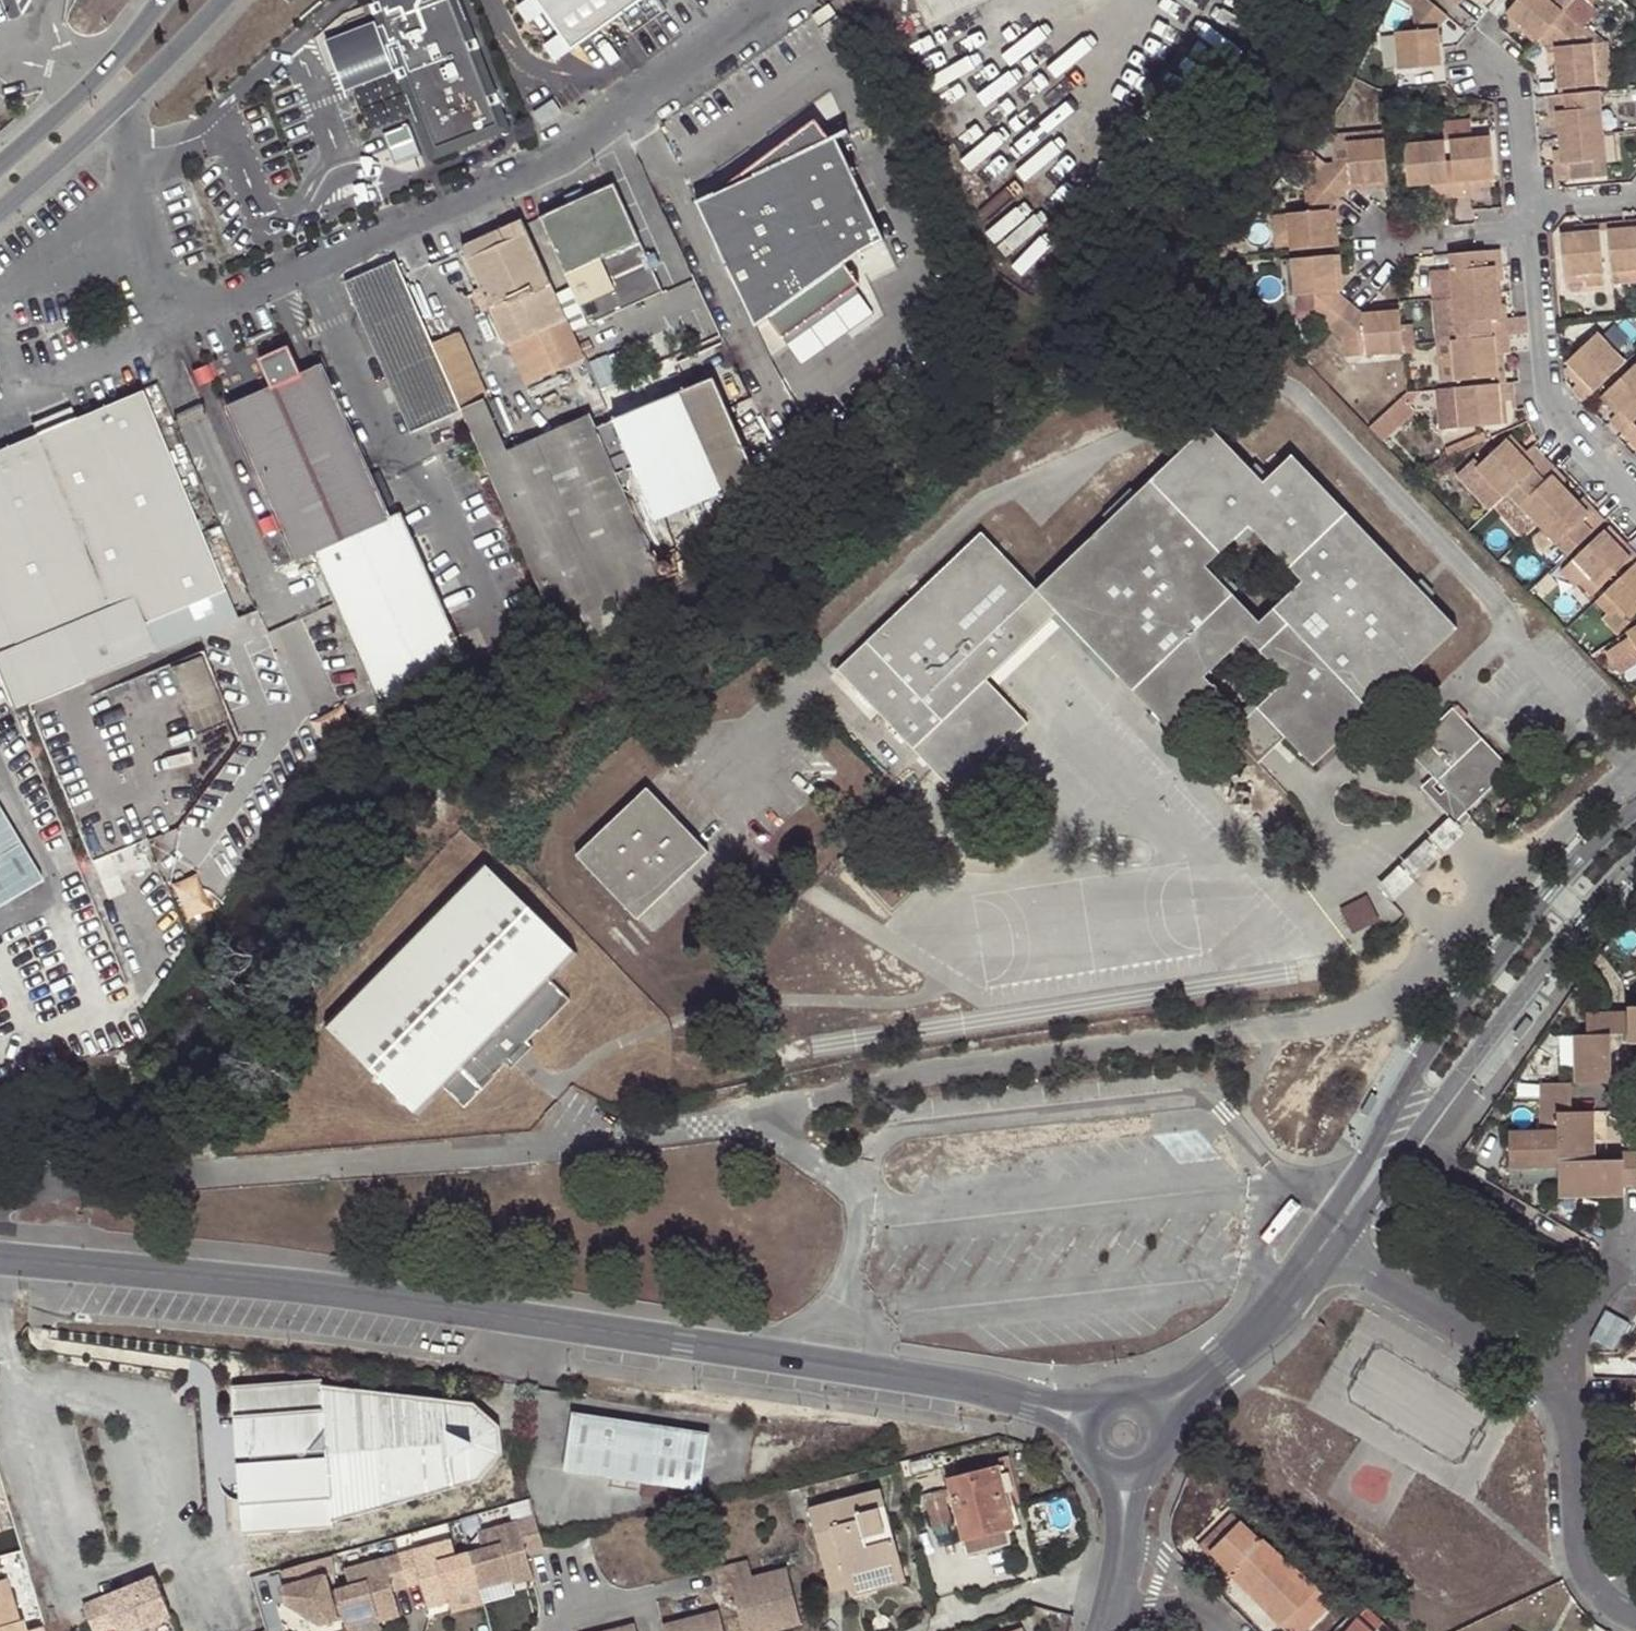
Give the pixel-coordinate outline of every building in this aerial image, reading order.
[(637,0),(538,0),(571,47),(637,0)] [(1395,32),(1399,70),(1440,65),(1437,28),(1448,15),(1428,0),(1418,0),(1412,7),(1414,31),(1395,32)] [(1565,10),(1552,0),(1516,0),(1506,13),(1539,40),(1542,38),(1565,10)] [(1565,10),(1573,0),(1552,0),(1565,10)] [(496,117),(453,2),(386,27),(429,142),(433,141),(441,162),(461,154),(463,160),(465,162),(470,160),(471,157),(469,152),(501,140),(493,118),(496,117)] [(1590,32),(1565,10),(1542,38),(1555,48),(1559,88),(1611,83),(1608,42),(1591,42),(1590,32)] [(403,86),(385,39),(342,56),(359,103),(403,86)] [(1559,137),(1602,133),(1599,91),(1548,96),(1549,113),(1557,112),(1558,125),(1559,137)] [(1557,112),(1549,113),(1550,126),(1558,125),(1557,112)] [(841,123),(698,192),(757,327),(889,236),(841,123)] [(1602,133),(1559,137),(1560,149),(1562,164),(1554,164),(1555,181),(1607,176),(1602,133)] [(1473,195),(1472,188),(1471,180),(1493,177),(1490,137),(1450,140),(1455,197),(1473,195)] [(1325,163),(1315,174),(1340,196),(1350,183),(1387,180),(1384,139),(1347,143),(1349,160),(1325,163)] [(1444,142),(1404,144),(1407,186),(1430,184),(1431,199),(1449,198),(1444,142)] [(420,149),(394,159),(400,174),(426,164),(420,149)] [(1552,149),(1554,164),(1562,164),(1560,149),(1552,149)] [(1305,211),(1287,212),(1291,246),(1291,251),(1333,247),(1330,209),(1340,196),(1315,174),(1296,159),(1280,178),(1293,188),(1303,188),(1305,211)] [(1471,180),(1472,188),(1495,186),(1493,177),(1471,180)] [(613,189),(538,223),(587,331),(662,297),(613,189)] [(1023,200),(996,231),(1018,251),(1046,220),(1023,200)] [(1291,246),(1287,212),(1271,215),(1275,247),(1291,246)] [(1624,220),(1607,222),(1612,283),(1631,282),(1630,269),(1635,269),(1635,228),(1625,228),(1624,220)] [(1624,220),(1625,228),(1635,228),(1635,220),(1624,220)] [(584,358),(522,221),(462,247),(480,288),(489,309),(506,347),(509,346),(526,384),(584,358)] [(1584,233),(1574,233),(1561,234),(1564,276),(1586,274),(1586,281),(1586,286),(1604,285),(1599,223),(1584,223),(1584,233)] [(1574,224),(1574,233),(1584,233),(1584,223),(1574,224)] [(1451,270),(1453,297),(1496,293),(1495,282),(1493,266),(1503,265),(1502,249),(1449,254),(1451,270)] [(1340,254),(1333,255),(1337,292),(1342,291),(1344,292),(1340,254)] [(1333,255),(1291,259),(1292,270),(1295,296),(1313,295),(1316,318),(1330,328),(1352,299),(1342,291),(1337,292),(1333,255)] [(1239,257),(1225,264),(1230,276),(1246,269),(1239,257)] [(411,432),(462,409),(434,344),(422,317),(397,260),(345,283),(411,432)] [(1504,281),(1503,265),(1493,266),(1495,282),(1504,281)] [(1453,297),(1451,270),(1436,271),(1432,299),(1453,297)] [(1586,274),(1564,276),(1564,282),(1586,281),(1586,274)] [(489,309),(480,288),(471,292),(480,313),(489,309)] [(1457,338),(1509,334),(1507,316),(1498,317),(1497,303),(1496,293),(1453,297),(1457,338)] [(1313,295),(1295,296),(1297,320),(1316,318),(1313,295)] [(1361,307),(1352,299),(1330,328),(1343,339),(1365,337),(1367,354),(1403,351),(1399,313),(1362,316),(1361,307)] [(1506,303),(1497,303),(1498,317),(1507,316),(1506,303)] [(1398,304),(1361,307),(1362,316),(1399,313),(1398,304)] [(434,344),(444,340),(433,312),(422,317),(434,344)] [(1597,332),(1625,360),(1635,350),(1635,349),(1609,320),(1597,332)] [(1625,360),(1597,332),(1568,360),(1571,364),(1583,377),(1578,381),(1571,389),(1583,400),(1625,360)] [(485,399),(457,334),(444,340),(434,344),(462,409),(485,399)] [(1509,334),(1457,338),(1452,339),(1455,379),(1496,375),(1494,353),(1503,353),(1511,352),(1509,334)] [(1365,337),(1343,339),(1345,357),(1367,354),(1365,337)] [(1455,379),(1452,339),(1434,340),(1438,381),(1455,379)] [(311,350),(283,363),(291,379),(318,366),(311,350)] [(1506,383),(1503,353),(1494,353),(1496,375),(1497,383),(1506,383)] [(230,406),(299,561),(314,555),(388,521),(318,366),(291,379),(283,363),(250,379),(257,393),(230,406)] [(1635,418),(1635,365),(1634,363),(1605,391),(1621,408),(1609,420),(1621,432),(1634,420),(1635,418)] [(1566,368),(1578,381),(1583,377),(1571,364),(1566,368)] [(714,375),(592,429),(651,563),(773,510),(714,375)] [(1512,382),(1506,383),(1497,383),(1456,388),(1459,427),(1500,423),(1499,402),(1514,400),(1512,382)] [(0,452),(0,673),(14,706),(38,696),(12,633),(209,551),(143,392),(74,421),(47,409),(36,437),(0,452)] [(509,451),(485,399),(462,409),(485,461),(509,451)] [(491,474),(569,652),(620,628),(667,599),(651,563),(592,429),(587,416),(509,451),(485,461),(491,474)] [(1380,416),(1369,426),(1382,439),(1394,426),(1390,422),(1388,424),(1380,416)] [(1635,431),(1635,422),(1634,420),(1621,432),(1628,439),(1635,431)] [(1263,483),(1208,427),(1036,591),(980,533),(838,670),(954,792),(1026,723),(985,681),(991,675),(1051,617),(1058,612),(1173,734),(1218,692),(1205,677),(1245,638),(1286,680),(1258,708),(1313,765),(1456,629),(1292,456),(1263,483)] [(1628,439),(1635,448),(1635,431),(1628,439)] [(1505,497),(1508,494),(1546,458),(1533,444),(1521,455),(1505,438),(1475,467),(1505,497)] [(1556,468),(1546,458),(1508,494),(1537,525),(1568,494),(1560,486),(1549,475),(1556,468)] [(1567,479),(1556,468),(1549,475),(1560,486),(1567,479)] [(1568,494),(1537,525),(1566,555),(1605,518),(1595,508),(1588,515),(1576,502),(1568,494)] [(1588,515),(1595,508),(1584,495),(1576,502),(1588,515)] [(388,521),(314,555),(379,701),(468,662),(402,515),(388,521)] [(1609,526),(1604,530),(1620,547),(1624,543),(1609,526)] [(1573,559),(1587,573),(1577,582),(1591,596),(1630,558),(1635,553),(1635,552),(1626,541),(1624,543),(1620,547),(1604,530),(1573,559)] [(223,586),(209,551),(12,633),(38,696),(154,649),(141,620),(223,586)] [(1587,573),(1573,559),(1560,572),(1573,586),(1577,582),(1587,573)] [(1607,613),(1616,604),(1632,619),(1635,615),(1635,562),(1596,601),(1607,613)] [(1616,604),(1607,613),(1602,618),(1617,634),(1632,619),(1616,604)] [(1051,617),(991,675),(999,684),(1060,628),(1051,617)] [(1628,631),(1615,639),(1635,669),(1635,643),(1628,631)] [(90,696),(84,681),(39,699),(69,771),(223,706),(201,651),(90,696)] [(69,771),(39,699),(27,705),(40,736),(30,741),(35,757),(47,753),(56,776),(69,771)] [(238,741),(223,706),(69,771),(56,776),(90,860),(175,826),(238,741)] [(1421,788),(1450,818),(1454,823),(1509,770),(1452,709),(1408,751),(1433,778),(1421,788)] [(647,788),(577,855),(637,919),(707,852),(647,788)] [(5,901),(40,880),(0,813),(0,890),(5,901)] [(1454,823),(1450,818),(1378,885),(1394,902),(1465,834),(1454,823)] [(576,954),(482,861),(323,1021),(418,1114),(445,1088),(463,1106),(493,1076),(492,1075),(504,1062),(509,1068),(532,1046),(526,1040),(537,1028),(539,1030),(569,999),(550,980),(576,954)] [(1366,896),(1233,964),(1246,989),(1379,921),(1366,896)] [(1628,1014),(1628,1036),(1629,1035),(1628,1044),(1635,1044),(1635,1009),(1628,1009),(1628,1014)] [(1628,1036),(1628,1014),(1610,1015),(1611,1037),(1628,1036)] [(1611,1037),(1610,1015),(1587,1015),(1588,1037),(1576,1037),(1576,1084),(1610,1085),(1611,1037)] [(1557,1133),(1595,1132),(1595,1113),(1572,1113),(1572,1086),(1539,1086),(1540,1115),(1557,1115),(1557,1133)] [(1557,1115),(1540,1115),(1540,1133),(1557,1133),(1557,1115)] [(1557,1133),(1540,1133),(1510,1134),(1511,1169),(1558,1167),(1595,1166),(1595,1157),(1595,1132),(1557,1133)] [(1558,1167),(1559,1200),(1626,1198),(1626,1188),(1635,1188),(1635,1156),(1624,1156),(1624,1166),(1595,1166),(1558,1167)] [(1624,1156),(1595,1157),(1595,1166),(1624,1166),(1624,1156)] [(238,1501),(241,1531),(320,1527),(332,1524),(411,1501),(477,1482),(499,1457),(496,1430),(469,1409),(384,1399),(322,1391),(320,1385),(230,1392),(233,1424),(246,1424),(249,1448),(257,1448),(258,1475),(251,1475),(252,1501),(238,1501)] [(246,1424),(233,1424),(238,1501),(252,1501),(251,1475),(258,1475),(257,1448),(249,1448),(246,1424)] [(699,1497),(705,1440),(567,1426),(562,1482),(699,1497)] [(998,1465),(988,1468),(995,1494),(1005,1492),(998,1465)] [(963,1541),(1014,1528),(1005,1492),(995,1494),(988,1468),(947,1479),(963,1541)] [(948,1487),(928,1491),(935,1525),(955,1521),(948,1487)] [(880,1543),(892,1540),(879,1489),(807,1509),(829,1591),(846,1587),(850,1585),(848,1577),(885,1566),(880,1543)] [(1213,1557),(1241,1527),(1233,1518),(1200,1549),(1210,1560),(1213,1557)] [(484,1553),(472,1557),(481,1592),(511,1583),(514,1590),(536,1584),(529,1556),(541,1553),(532,1520),(479,1535),(484,1553)] [(1241,1527),(1213,1557),(1230,1577),(1233,1576),(1285,1630),(1307,1630),(1332,1608),(1269,1541),(1262,1547),(1241,1527)] [(904,1582),(892,1540),(880,1543),(885,1566),(848,1577),(850,1585),(846,1587),(849,1596),(904,1582)] [(451,1544),(401,1559),(411,1593),(423,1590),(429,1614),(452,1607),(450,1601),(481,1592),(472,1557),(456,1561),(451,1544)] [(401,1559),(347,1575),(353,1593),(339,1597),(338,1598),(346,1624),(348,1630),(350,1630),(379,1623),(381,1628),(402,1622),(395,1597),(411,1593),(401,1559)] [(339,1627),(330,1600),(325,1582),(337,1578),(335,1560),(281,1575),(286,1593),(282,1595),(286,1610),(291,1613),(300,1610),(302,1620),(320,1630),(326,1630),(339,1627)] [(738,1610),(794,1593),(788,1567),(754,1575),(750,1561),(715,1569),(720,1586),(731,1582),(738,1610)] [(117,1630),(138,1630),(171,1618),(155,1578),(136,1585),(126,1589),(104,1597),(116,1628),(117,1630)] [(126,1589),(136,1585),(134,1580),(123,1584),(126,1589)] [(12,1594),(7,1581),(0,1583),(0,1598),(12,1594)] [(794,1593),(738,1610),(743,1630),(751,1630),(774,1624),(776,1630),(802,1624),(794,1593)] [(24,1620),(20,1621),(12,1594),(0,1598),(0,1630),(27,1630),(24,1620)] [(104,1597),(83,1605),(94,1630),(108,1630),(116,1628),(104,1597)] [(338,1598),(330,1600),(339,1627),(346,1624),(338,1598)] [(1389,1621),(1372,1605),(1347,1630),(1379,1630),(1389,1621)] [(661,1623),(663,1630),(721,1614),(720,1608),(661,1623)] [(663,1630),(725,1630),(721,1614),(663,1630)] [(633,1623),(603,1630),(636,1630),(633,1623)]
